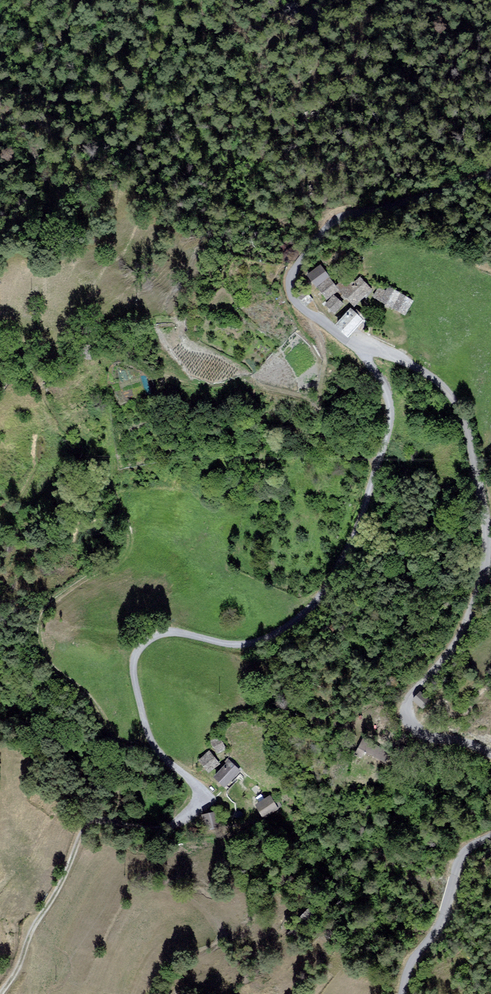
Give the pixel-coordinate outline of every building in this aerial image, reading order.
[(322,271),(336,261),(326,248),(312,258),(322,271)] [(319,269),(307,277),(315,289),(327,281),(319,269)] [(336,291),(354,308),(369,292),(352,275),(336,291)] [(329,281),(318,289),(327,300),(337,293),(329,281)] [(381,286),(374,299),(405,316),(412,304),(381,286)] [(333,298),(325,307),(334,315),(342,306),(333,298)] [(362,323),(350,312),(336,328),(348,339),(362,323)] [(429,701),(421,693),(415,701),(423,708),(429,701)] [(392,753),(365,738),(356,753),(361,756),(364,751),(386,763),(392,753)] [(211,754),(200,762),(209,774),(220,766),(211,754)] [(230,764),(215,778),(225,788),(239,773),(230,764)] [(273,799),(259,807),(266,818),(280,810),(273,799)] [(221,815),(206,819),(209,832),(225,828),(221,815)]
